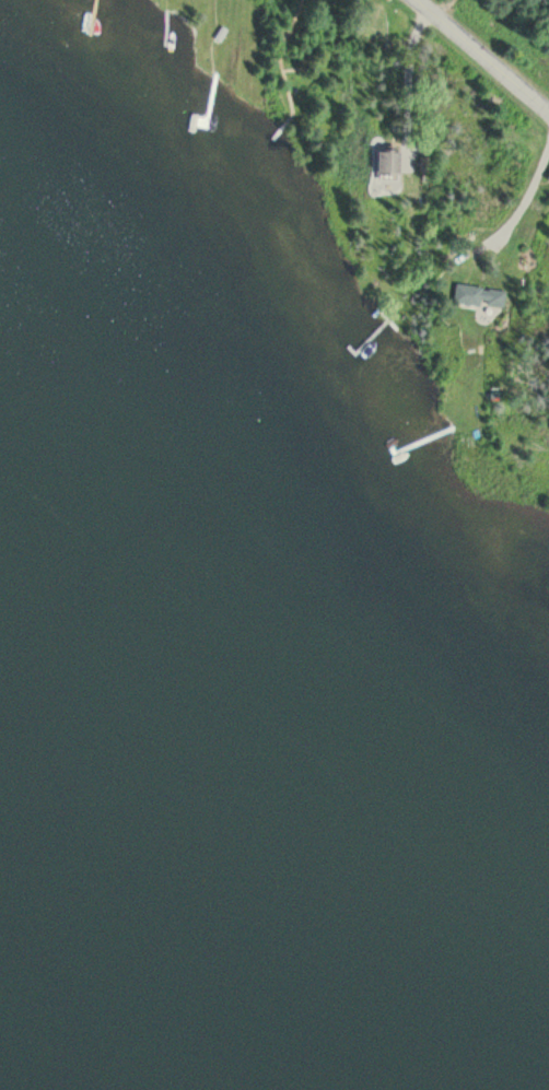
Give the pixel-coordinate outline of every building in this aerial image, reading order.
[(380,177),(401,177),(401,151),(380,151),(380,177)] [(456,304),(504,305),(505,288),(456,287),(456,304)]
